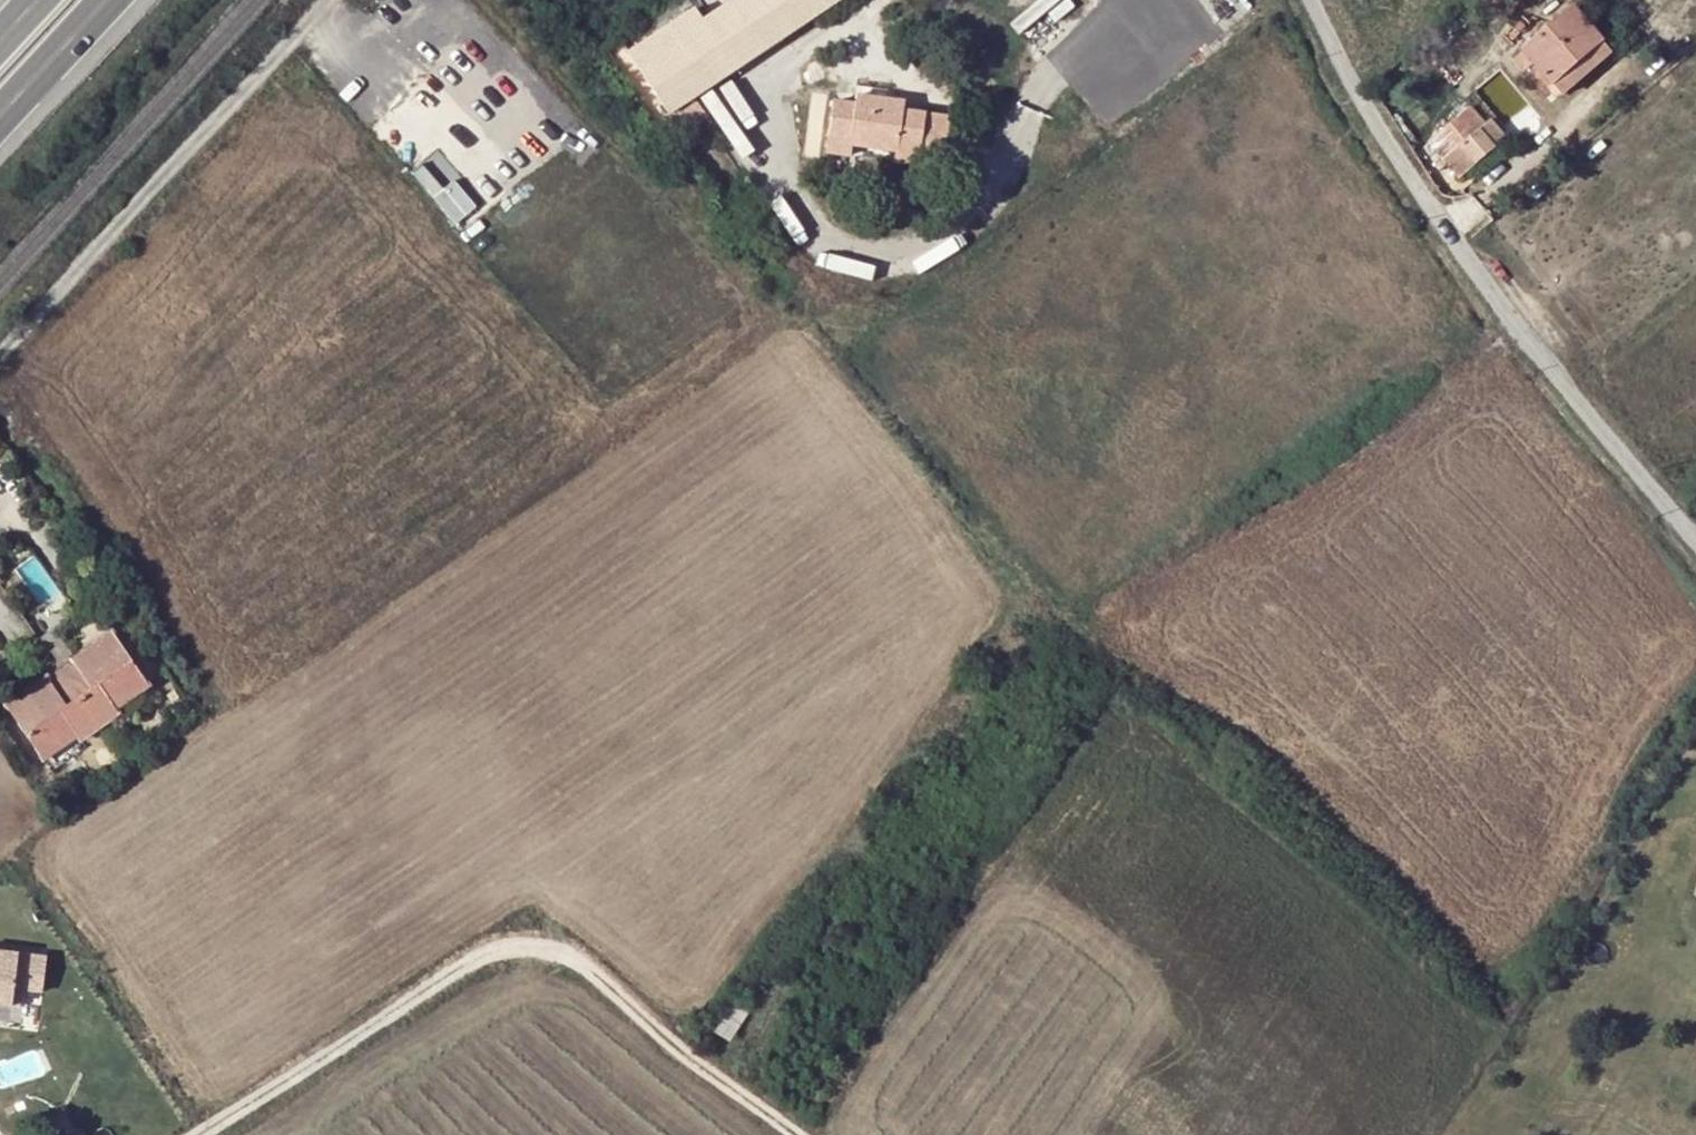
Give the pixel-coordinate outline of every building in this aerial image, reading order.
[(695,9),(628,54),(669,116),(691,103),(845,0),(737,0),(704,22),(695,9)] [(1536,77),(1548,90),(1555,85),(1605,41),(1576,7),(1525,51),(1542,70),(1536,77)] [(1613,51),(1605,41),(1555,85),(1548,90),(1557,101),(1613,51)] [(835,104),(829,155),(850,158),(851,147),(896,153),(895,164),(918,167),(925,115),(903,113),(904,104),(856,98),(855,106),(835,104)] [(696,109),(691,103),(669,116),(675,123),(696,109)] [(1470,105),(1428,142),(1460,178),(1507,137),(1491,118),(1485,122),(1470,105)] [(437,148),(411,168),(454,224),(480,204),(437,148)] [(13,556),(24,548),(16,538),(5,545),(13,556)] [(40,642),(62,673),(73,664),(71,662),(77,658),(58,630),(40,642)] [(117,712),(151,688),(112,633),(77,658),(71,662),(73,664),(62,673),(101,730),(119,716),(117,712)] [(48,678),(7,708),(45,762),(78,739),(81,743),(82,743),(101,730),(62,673),(51,681),(48,678)] [(1686,893),(1695,895),(1695,851),(1686,893)] [(726,1016),(716,1031),(729,1040),(740,1025),(726,1016)]
